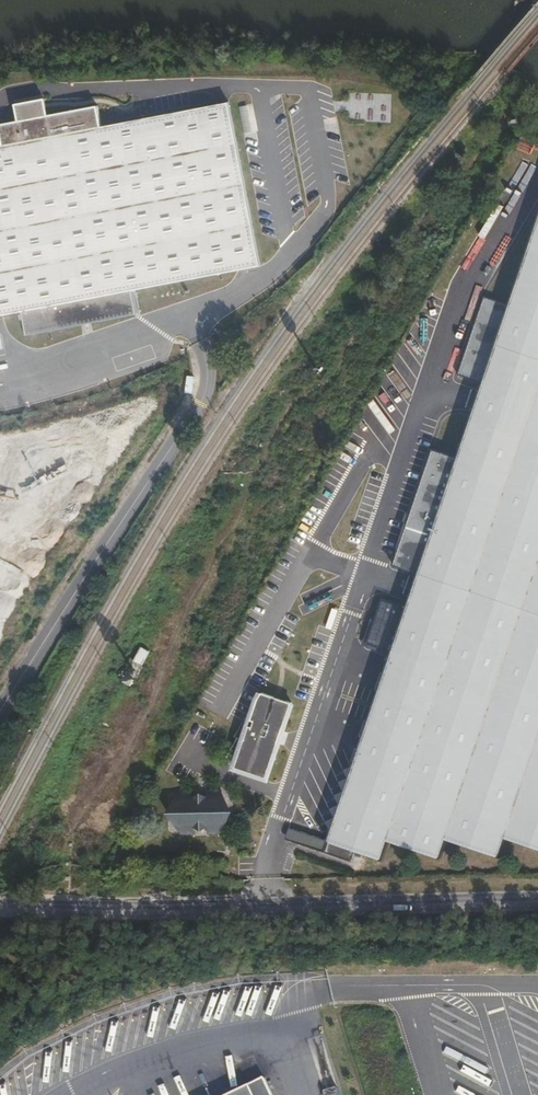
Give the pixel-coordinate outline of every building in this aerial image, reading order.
[(102,127),(4,146),(0,146),(0,316),(8,315),(20,313),(22,312),(131,291),(260,266),(229,102),(102,127)] [(4,146),(102,127),(98,106),(40,118),(37,106),(22,109),(24,121),(0,125),(4,146)] [(516,284),(508,305),(503,303),(484,297),(458,374),(483,383),(458,457),(433,450),(393,566),(418,574),(401,625),(376,616),(298,842),(350,861),(354,850),(382,859),(388,841),(440,858),(447,839),(497,856),(504,837),(537,849),(537,217),(516,284)] [(508,305),(516,284),(510,282),(503,303),(508,305)] [(135,314),(131,291),(22,312),(26,336),(135,314)] [(20,313),(8,315),(12,338),(24,335),(20,313)] [(118,347),(109,350),(111,356),(120,353),(118,347)] [(284,731),(293,702),(264,692),(259,699),(252,719),(247,718),(235,737),(239,738),(227,758),(254,771),(266,770),(272,764),(279,743),(277,741),(281,730),(284,731)] [(205,797),(192,796),(177,797),(172,812),(178,827),(193,827),(206,827),(222,826),(227,811),(221,796),(205,797)] [(222,1094),(274,1094),(265,1075),(222,1094)] [(326,1094),(341,1094),(338,1084),(324,1088),(326,1094)]
